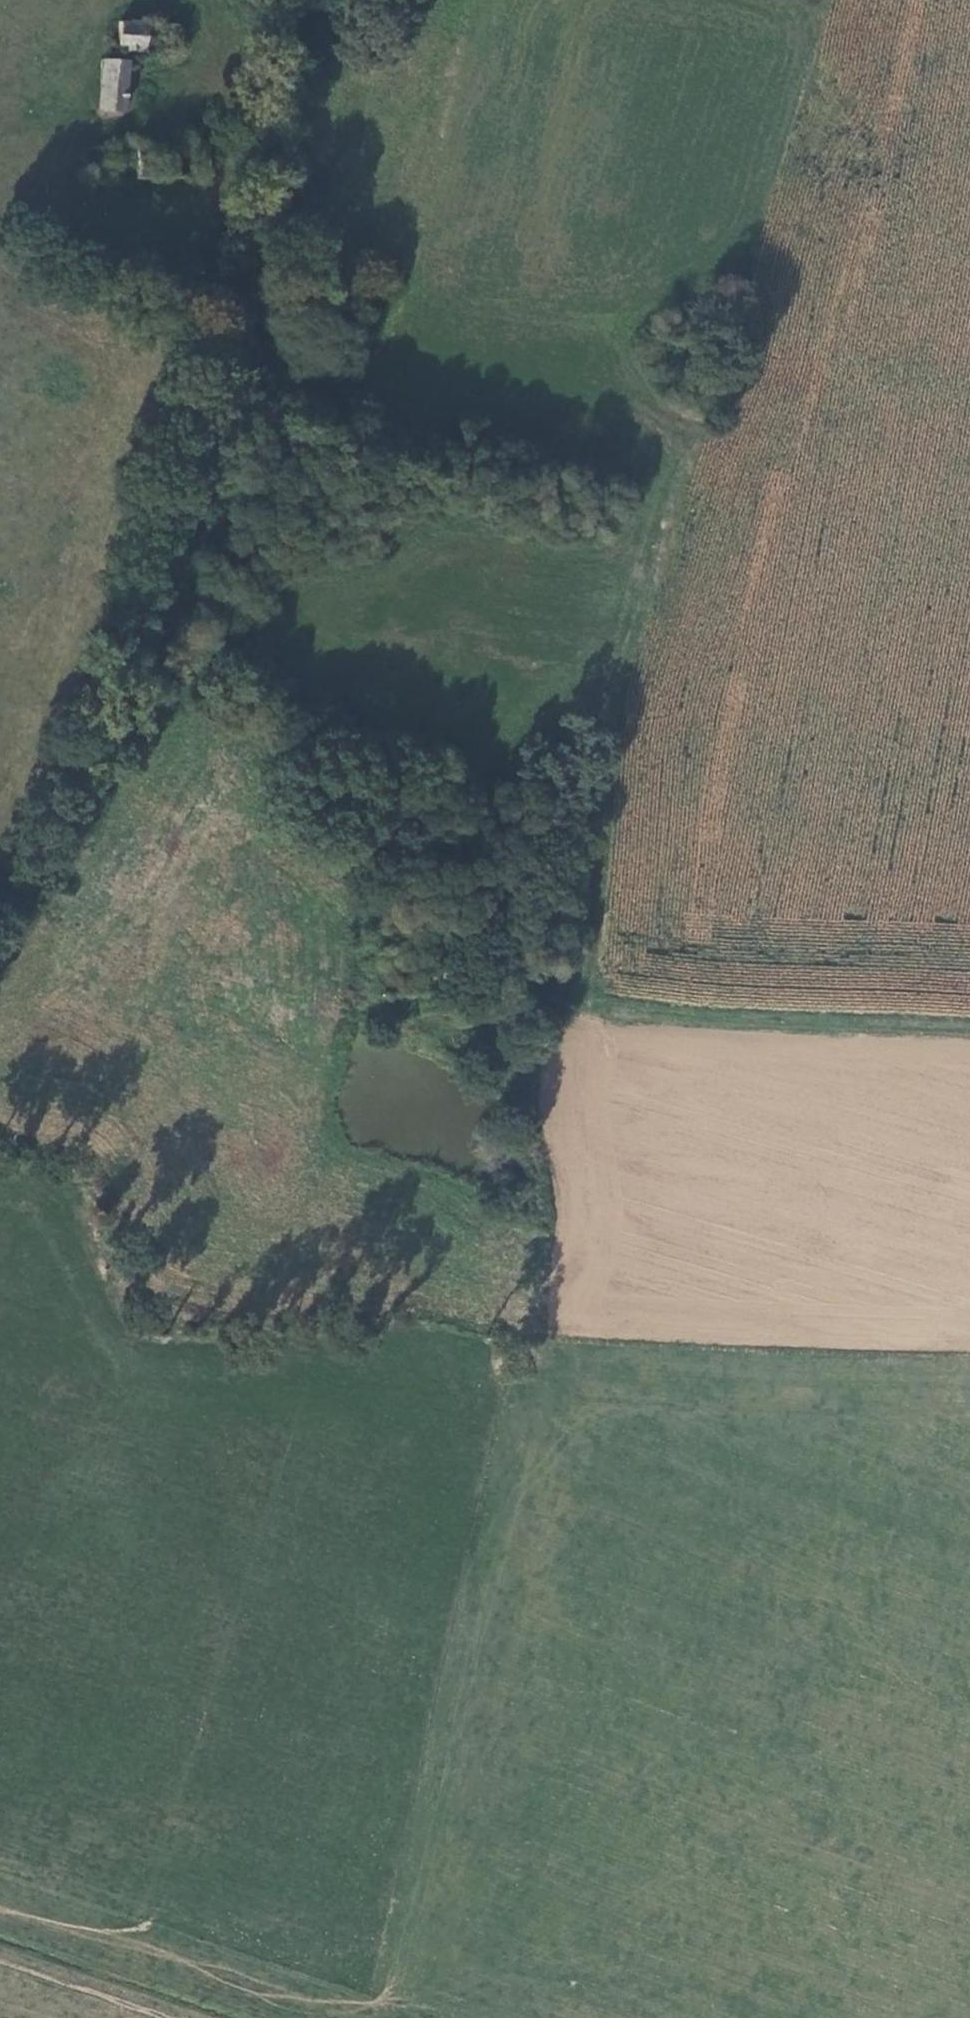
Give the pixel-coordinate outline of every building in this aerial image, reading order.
[(120,20),(119,49),(149,50),(149,21),(120,20)] [(106,35),(94,36),(80,37),(80,86),(108,85),(106,35)]
